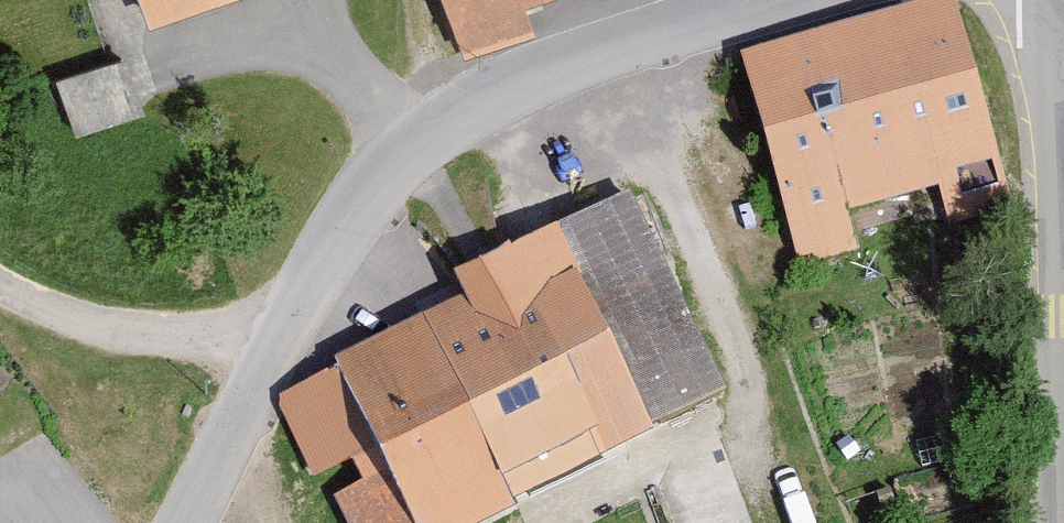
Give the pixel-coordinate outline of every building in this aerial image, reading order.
[(159,26),(237,0),(150,0),(159,26)] [(466,24),(532,0),(457,0),(466,24)] [(959,7),(752,61),(799,240),(1006,185),(959,7)] [(114,50),(59,64),(73,118),(128,105),(114,50)] [(343,366),(417,522),(511,522),(744,414),(645,202),(463,287),(472,307),(343,366)]
